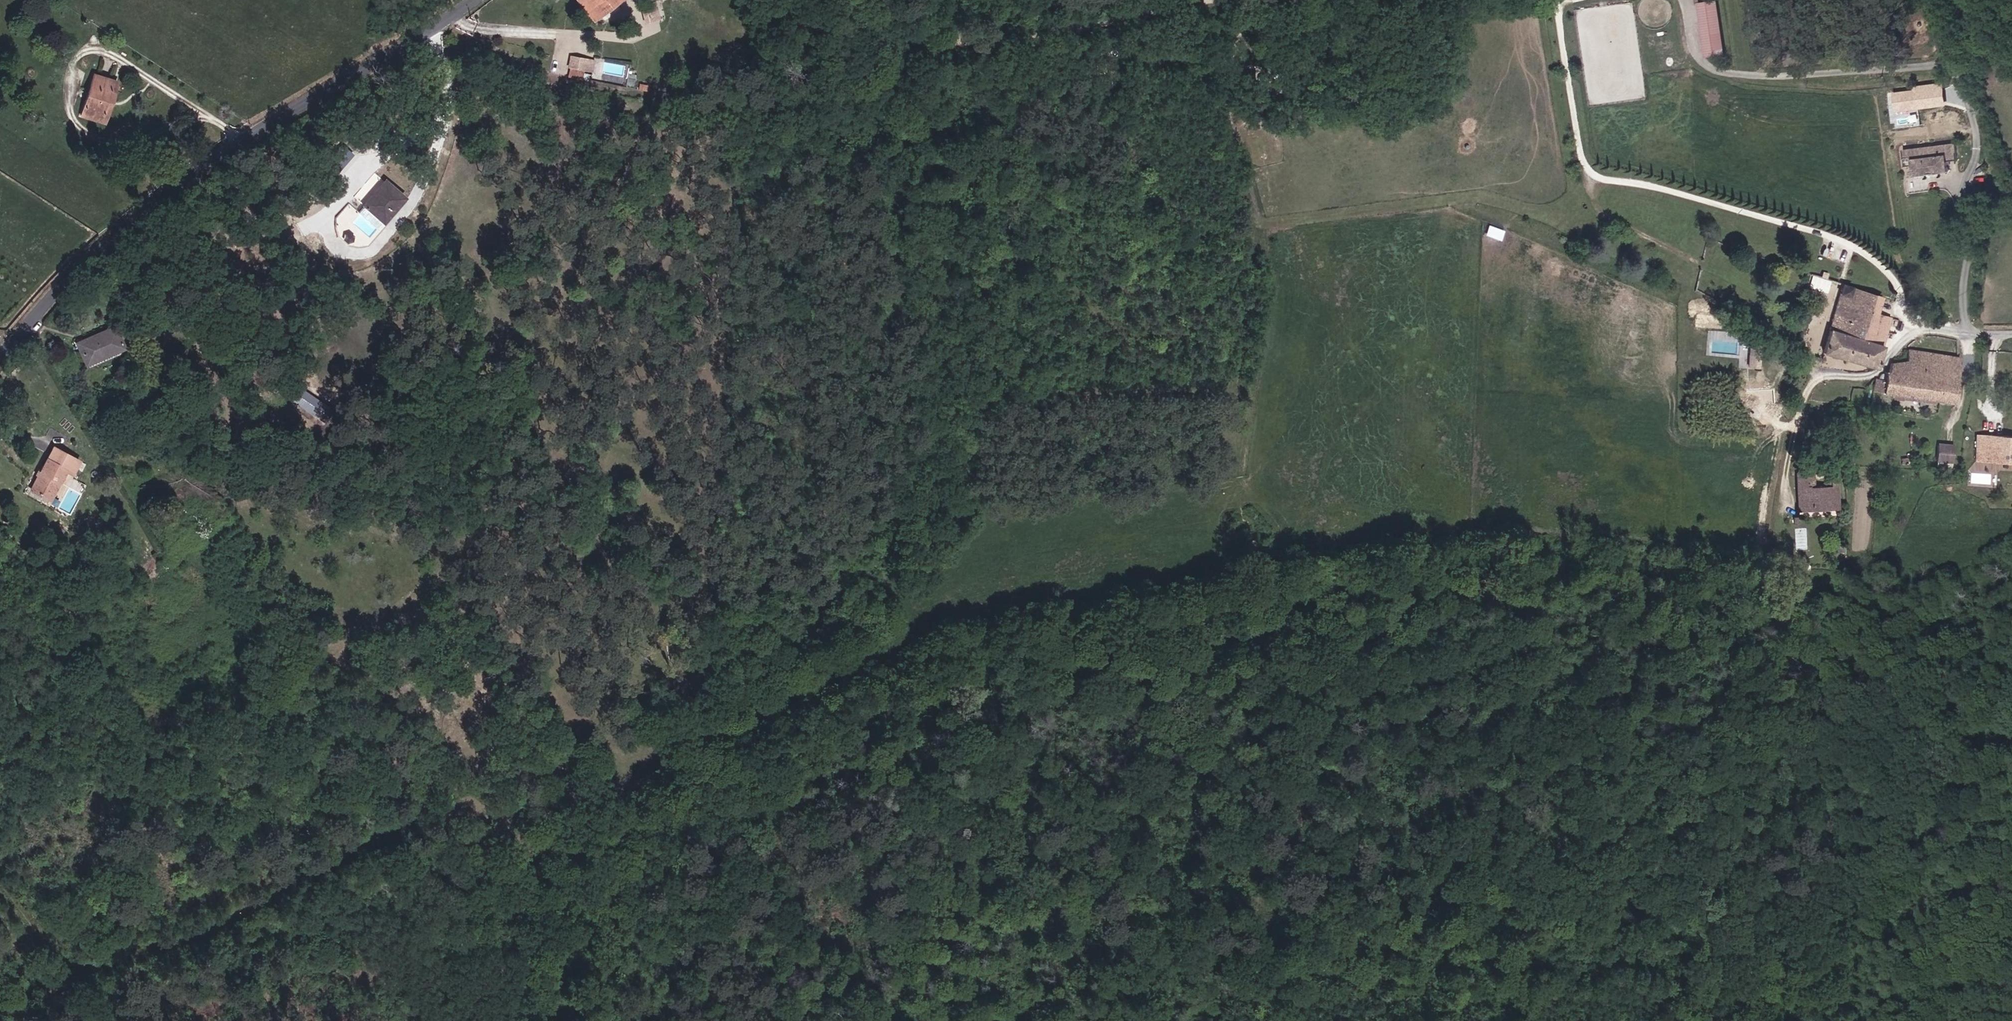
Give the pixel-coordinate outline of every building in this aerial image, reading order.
[(619,4),(616,0),(580,0),(573,5),(587,26),(619,4)] [(663,0),(653,1),(656,18),(666,16),(663,0)] [(1718,54),(1712,2),(1693,4),(1700,57),(1718,54)] [(577,67),(566,65),(563,75),(575,78),(577,67)] [(584,69),(577,67),(575,78),(581,79),(584,69)] [(1897,103),(1945,98),(1943,76),(1915,79),(1916,84),(1895,86),(1897,103)] [(104,125),(114,84),(94,78),(83,119),(104,125)] [(114,84),(104,125),(110,127),(121,86),(114,84)] [(1911,141),(1913,160),(1913,168),(1948,163),(1946,155),(1957,154),(1955,135),(1911,141)] [(1913,160),(1911,141),(1903,142),(1905,161),(1913,160)] [(382,191),(362,215),(381,231),(400,207),(382,191)] [(357,224),(375,238),(381,231),(362,215),(355,222),(357,224)] [(1840,298),(1845,281),(1813,271),(1807,287),(1840,298)] [(1850,302),(1856,285),(1845,281),(1840,298),(1826,350),(1879,365),(1883,350),(1894,317),(1880,312),(1850,302)] [(1880,312),(1885,294),(1856,285),(1850,302),(1880,312)] [(99,369),(135,348),(123,328),(88,349),(99,369)] [(1747,366),(1760,367),(1761,344),(1749,343),(1747,366)] [(1911,347),(1909,360),(1907,371),(1960,379),(1962,367),(1961,355),(1911,347)] [(1909,360),(1894,359),(1889,371),(1883,371),(1882,376),(1878,376),(1874,388),(1956,400),(1960,379),(1907,371),(1909,360)] [(2011,460),(2011,435),(1980,434),(1979,458),(2011,460)] [(1938,460),(1955,461),(1956,443),(1939,442),(1938,460)] [(81,485),(90,469),(64,453),(35,494),(54,506),(74,480),(81,485)] [(1815,484),(1815,470),(1799,471),(1800,509),(1807,509),(1807,500),(1814,500),(1813,485),(1815,484)] [(1831,485),(1815,484),(1813,485),(1814,500),(1807,500),(1807,509),(1841,507),(1840,477),(1831,478),(1831,485)]
